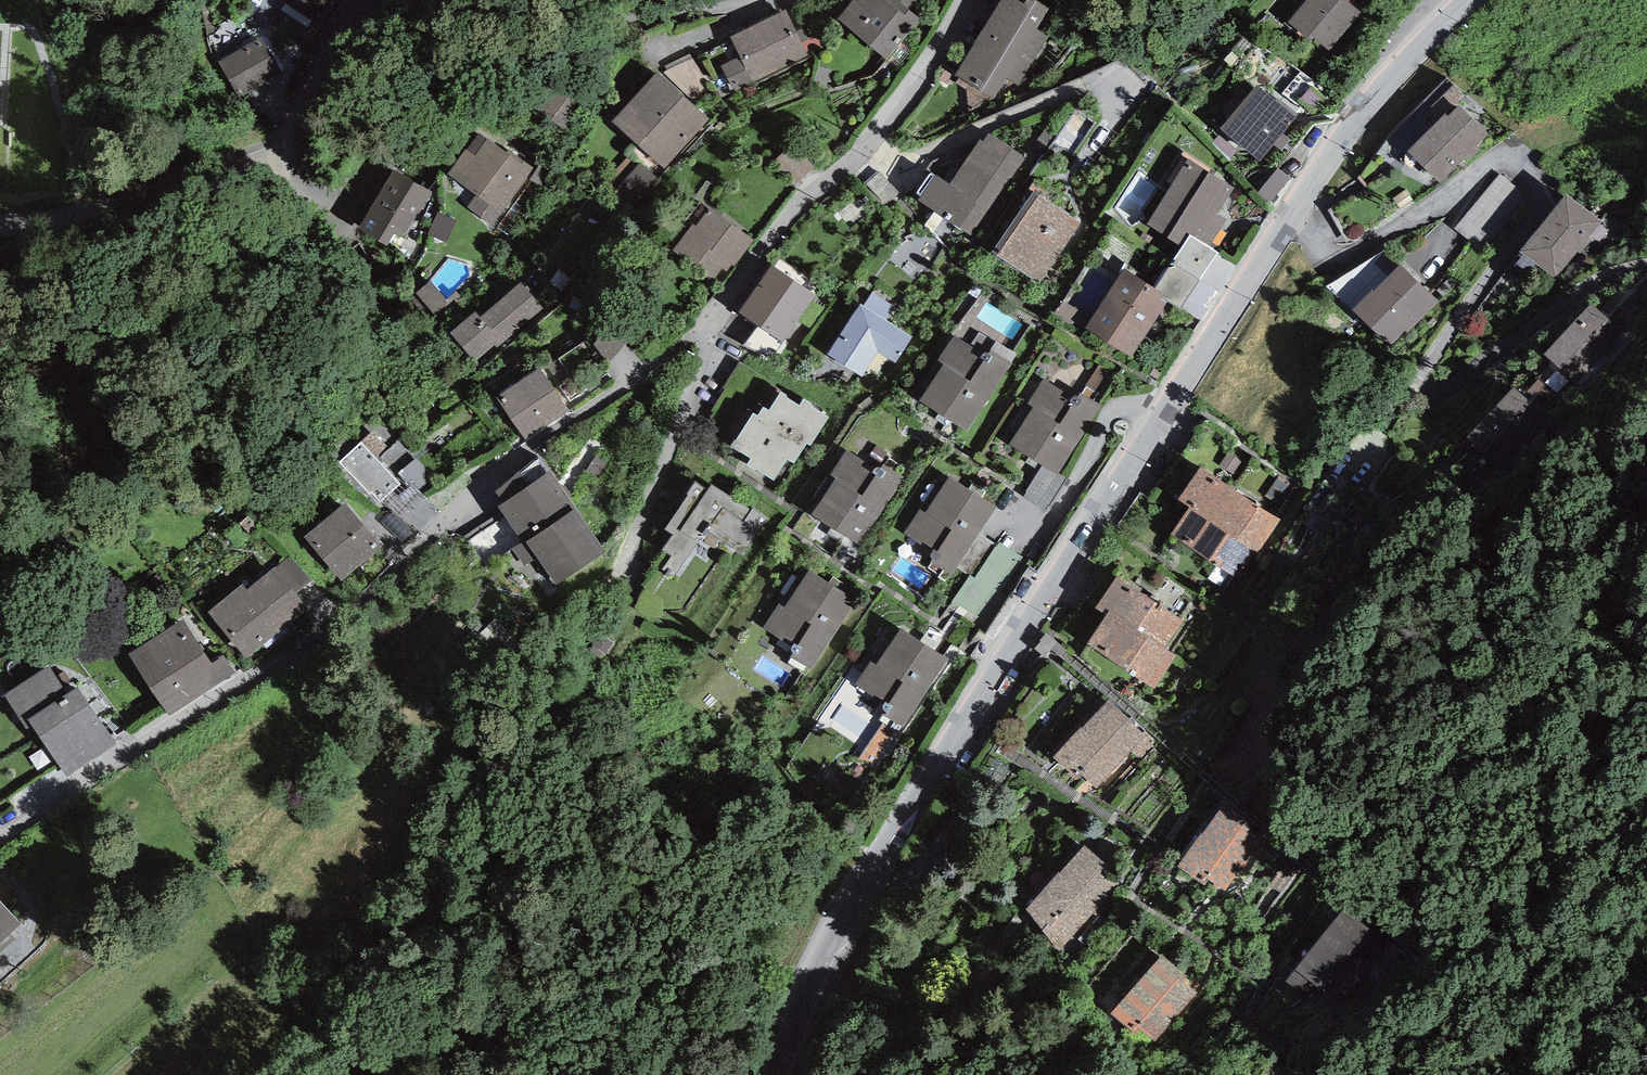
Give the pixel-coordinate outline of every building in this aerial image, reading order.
[(327,29),(346,0),(282,0),(327,29)] [(837,19),(886,60),(920,19),(909,10),(907,8),(903,14),(887,0),(853,0),(837,19)] [(903,14),(907,8),(909,10),(917,0),(887,0),(903,14)] [(1033,61),(1048,36),(1036,28),(1048,8),(1035,0),(1000,0),(982,31),(1033,61)] [(1345,0),(1307,0),(1288,22),(1310,41),(1313,38),(1328,51),(1360,13),(1345,0)] [(796,31),(786,10),(730,36),(740,56),(722,65),(734,91),(752,82),(753,84),(809,57),(796,31)] [(796,31),(809,57),(827,48),(813,22),(796,31)] [(1018,86),(1033,61),(982,31),(955,75),(994,99),(1006,79),(1018,86)] [(262,37),(219,63),(248,111),(291,86),(262,37)] [(708,118),(656,72),(612,121),(664,168),(708,118)] [(587,100),(556,79),(536,110),(567,130),(587,100)] [(1275,100),(1257,85),(1220,129),(1259,162),(1299,115),(1278,97),(1275,100)] [(1445,114),(1407,151),(1439,183),(1467,156),(1470,159),(1480,150),(1477,146),(1488,135),(1459,105),(1447,116),(1445,114)] [(1026,158),(989,133),(983,142),(980,140),(950,184),(935,174),(918,200),(973,237),(1026,158)] [(505,153),(478,134),(467,150),(465,148),(447,175),(476,195),(467,207),(496,228),(530,180),(529,179),(536,169),(508,149),(505,153)] [(1234,188),(1188,159),(1146,225),(1181,247),(1190,234),(1209,247),(1226,220),(1217,214),(1234,188)] [(540,163),(536,169),(529,179),(530,180),(542,189),(554,173),(540,163)] [(1278,168),(1257,194),(1269,203),(1290,178),(1278,168)] [(431,193),(393,169),(357,227),(387,246),(394,234),(402,239),(431,193)] [(1500,173),(1455,229),(1479,248),(1524,193),(1500,173)] [(1081,224),(1033,192),(992,252),(1040,284),(1081,224)] [(1601,221),(1567,193),(1520,251),(1554,279),(1601,221)] [(692,224),(672,251),(717,284),(731,265),(734,267),(753,241),(710,209),(696,227),(692,224)] [(455,221),(437,212),(427,235),(445,243),(455,221)] [(1209,247),(1190,234),(1181,247),(1154,288),(1163,293),(1160,297),(1167,302),(1180,310),(1218,252),(1209,247)] [(1327,285),(1354,310),(1400,263),(1384,250),(1327,285)] [(1400,263),(1354,310),(1391,346),(1405,331),(1408,334),(1439,302),(1400,263)] [(815,294),(771,264),(739,312),(759,326),(783,342),(815,294)] [(1154,288),(1125,269),(1086,328),(1131,357),(1167,302),(1160,297),(1163,293),(1154,288)] [(446,298),(430,281),(410,299),(437,328),(442,323),(466,301),(456,290),(446,298)] [(547,312),(520,282),(480,316),(475,311),(450,333),(475,363),(495,346),(500,352),(547,312)] [(872,292),(863,306),(886,320),(895,307),(872,292)] [(863,306),(860,303),(827,355),(862,376),(877,352),(896,364),(913,337),(886,320),(863,306)] [(1591,303),(1544,354),(1577,384),(1624,333),(1591,303)] [(610,324),(594,345),(609,362),(629,339),(610,324)] [(759,326),(743,346),(771,357),(783,342),(759,326)] [(978,332),(970,345),(987,355),(995,342),(978,332)] [(970,345),(955,335),(938,361),(943,364),(920,401),(967,431),(1016,355),(995,342),(987,355),(970,345)] [(570,411),(541,367),(496,397),(525,441),(570,411)] [(1063,392),(1042,379),(1027,403),(1034,407),(1009,444),(1042,465),(1057,475),(1058,473),(1102,406),(1080,392),(1073,403),(1061,395),(1063,392)] [(812,404),(803,399),(799,406),(785,398),(786,396),(781,392),(769,411),(763,407),(758,416),(753,413),(736,440),(735,439),(731,446),(751,458),(746,466),(755,471),(756,469),(774,480),(787,459),(794,464),(807,443),(811,446),(828,417),(811,407),(812,404)] [(364,425),(371,433),(373,431),(388,449),(400,439),(379,413),(364,425)] [(388,449),(373,431),(371,433),(339,462),(369,495),(372,493),(380,502),(400,484),(394,478),(377,459),(388,449)] [(400,439),(388,449),(377,459),(394,478),(399,473),(417,492),(434,478),(400,439)] [(879,470),(846,449),(830,474),(835,478),(811,515),(860,547),(905,478),(883,464),(879,470)] [(611,459),(598,451),(585,470),(599,479),(611,459)] [(503,503),(550,471),(539,456),(495,491),(503,503)] [(1067,478),(1058,473),(1057,475),(1042,465),(1026,491),(1027,492),(1024,496),(1046,510),(1067,478)] [(1178,500),(1188,507),(1252,551),(1257,554),(1280,521),(1233,488),(1201,466),(1178,500)] [(606,552),(550,471),(503,503),(498,506),(522,541),(512,548),(525,566),(537,558),(556,586),(606,552)] [(997,508),(949,477),(925,513),(920,509),(905,533),(932,551),(927,559),(929,561),(952,576),(958,567),(979,534),(997,508)] [(708,490),(695,481),(687,494),(689,495),(665,530),(672,535),(662,550),(671,556),(662,569),(675,577),(700,539),(714,549),(720,540),(744,556),(769,518),(732,494),(730,496),(712,484),(708,490)] [(345,501),(304,536),(343,581),(383,547),(345,501)] [(1233,577),(1252,551),(1188,507),(1170,534),(1192,549),(1233,577)] [(996,545),(979,534),(958,567),(970,575),(975,578),(996,545)] [(243,583),(207,612),(246,660),(308,610),(295,594),(310,582),(288,555),(247,588),(243,583)] [(829,583),(808,570),(784,607),(779,604),(763,628),(795,649),(790,656),(811,670),(860,593),(834,576),(829,583)] [(1096,608),(1107,615),(1109,611),(1165,649),(1184,621),(1117,576),(1096,608)] [(1165,649),(1109,611),(1107,615),(1087,644),(1154,688),(1175,655),(1165,649)] [(183,620),(129,654),(168,716),(236,673),(225,656),(211,664),(183,620)] [(948,658),(901,628),(876,666),(870,662),(856,684),(889,704),(882,714),(903,728),(948,658)] [(67,777),(117,745),(79,686),(67,693),(49,666),(5,695),(27,729),(33,726),(67,777)] [(1143,733),(1109,700),(1052,758),(1076,782),(1083,775),(1097,788),(1131,753),(1139,761),(1158,742),(1145,730),(1143,733)] [(1260,833),(1224,805),(1177,865),(1203,886),(1207,882),(1222,893),(1262,842),(1256,838),(1260,833)] [(1125,879),(1084,845),(1026,909),(1058,953),(1125,879)] [(21,924),(0,901),(0,944),(21,924)] [(1344,910),(1287,981),(1331,1016),(1387,944),(1344,910)] [(1194,981),(1162,954),(1111,1014),(1136,1035),(1141,1030),(1156,1042),(1198,993),(1190,986),(1194,981)]
